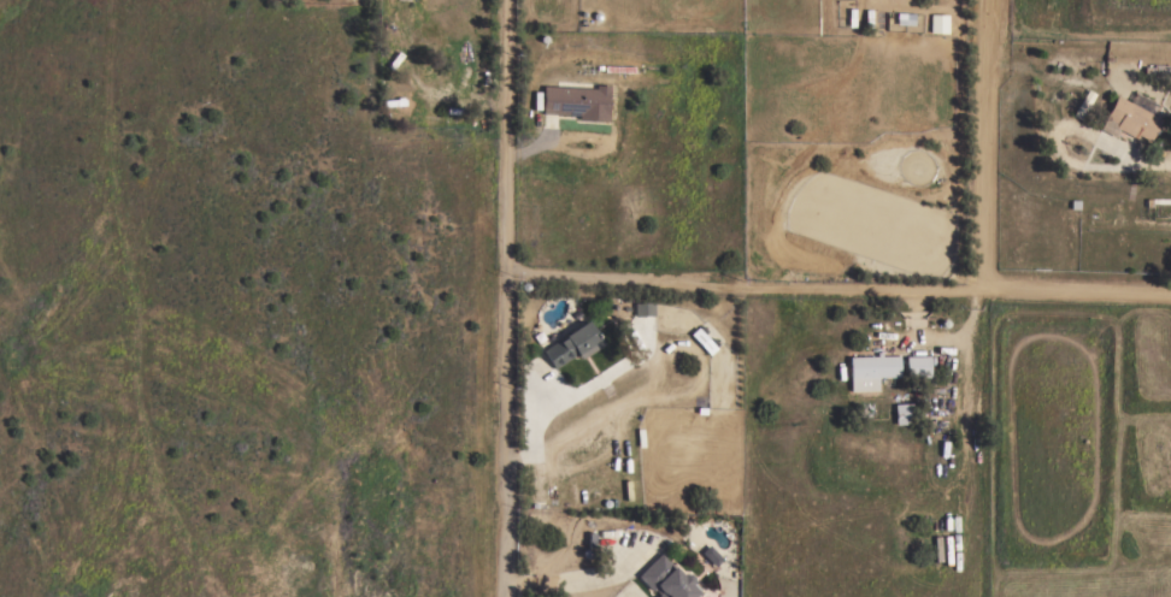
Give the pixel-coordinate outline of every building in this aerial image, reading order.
[(947,34),(947,15),(928,15),(927,34),(947,34)] [(1161,67),(1170,68),(1170,75),(1170,78),(1170,79),(1157,78),(1157,79),(1143,78),(1143,76),(1142,76),(1143,66),(1152,67),(1152,64),(1161,65),(1161,67)] [(594,88),(594,85),(608,85),(608,91),(607,91),(606,114),(607,114),(607,120),(577,119),(577,116),(572,114),(572,116),(557,116),(557,114),(541,114),(542,85),(594,88)] [(1087,89),(1094,94),(1079,119),(1071,114),(1087,89)] [(1128,102),(1134,91),(1159,105),(1153,116),(1160,119),(1148,141),(1136,135),(1135,138),(1117,130),(1113,137),(1098,128),(1114,95),(1128,102)] [(652,302),(653,315),(634,317),(634,303),(652,302)] [(541,351),(586,320),(602,344),(578,360),(575,354),(553,368),(541,351)] [(688,335),(696,327),(700,331),(704,327),(706,330),(702,335),(708,342),(713,338),(716,341),(712,344),(714,348),(707,355),(688,335)] [(848,391),(848,376),(847,376),(847,372),(847,365),(846,361),(847,361),(847,357),(876,356),(875,353),(879,353),(879,356),(898,355),(899,377),(876,377),(876,391),(848,391)] [(929,356),(929,377),(905,377),(905,356),(929,356)] [(910,403),(911,424),(894,425),(893,404),(910,403)] [(707,554),(711,559),(709,561),(715,567),(722,560),(711,550),(707,554)] [(698,592),(693,596),(655,596),(658,595),(653,590),(652,591),(636,577),(659,552),(681,574),(682,573),(687,573),(692,578),(692,583),(689,584),(698,592)]
